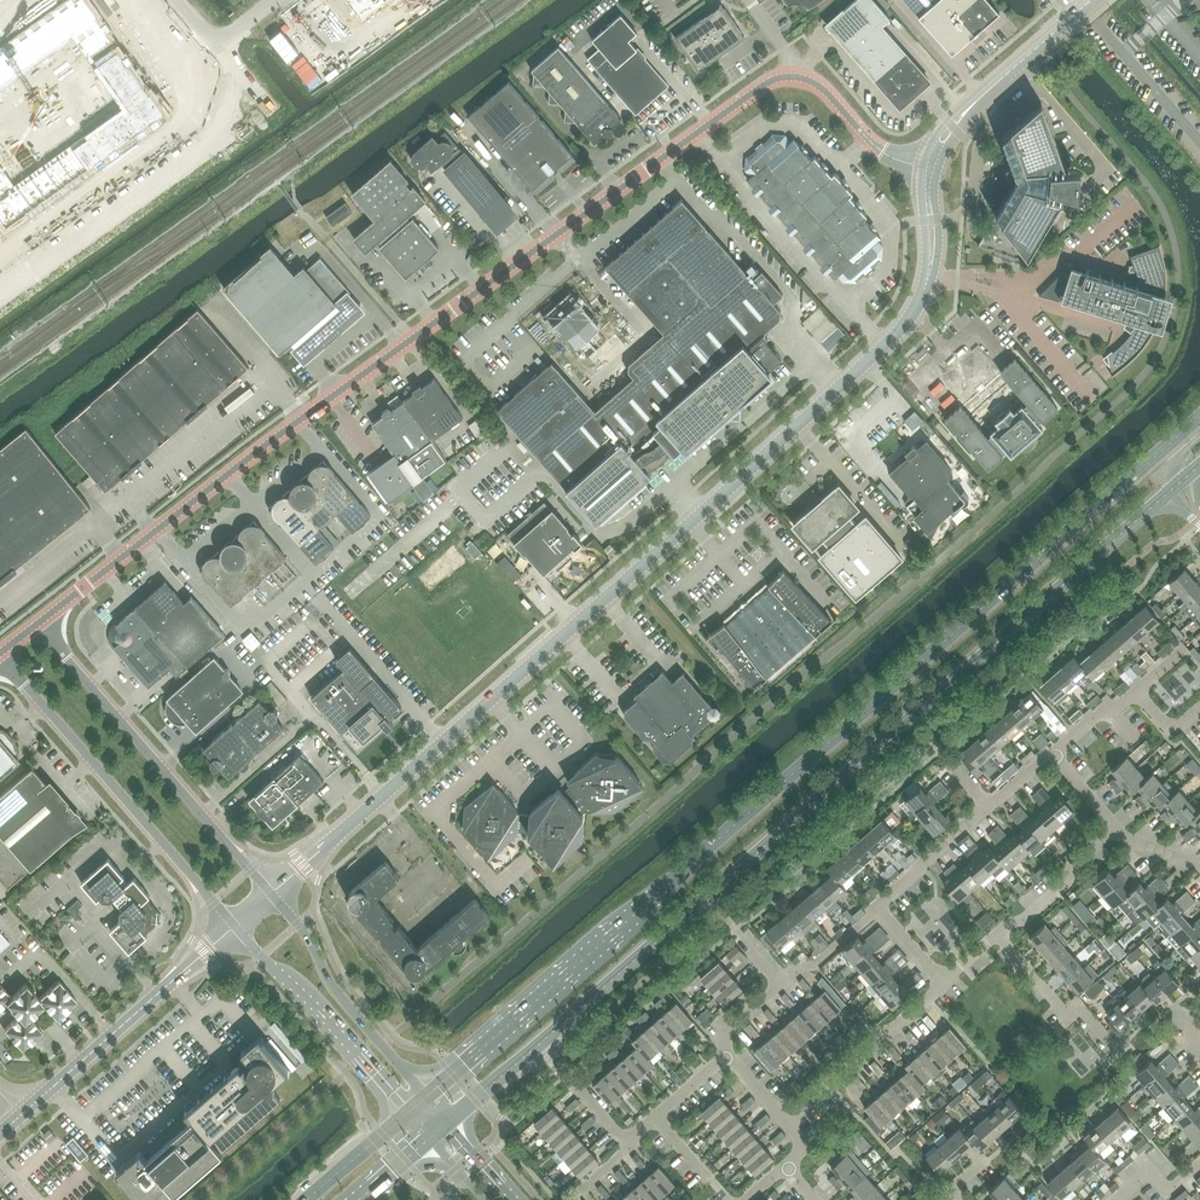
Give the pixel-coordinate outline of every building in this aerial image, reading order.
[(0,56),(0,217),(7,226),(165,113),(84,0),(78,0),(0,56)] [(361,21),(388,0),(344,0),(361,21)] [(808,9),(821,0),(784,0),(788,6),(789,5),(791,4),(792,3),(794,3),(795,3),(797,3),(798,3),(799,3),(800,3),(802,4),(804,5),(805,6),(806,7),(807,8),(808,9)] [(852,52),(881,26),(890,19),(874,0),(855,0),(827,24),(852,52)] [(951,54),(974,34),(975,35),(999,14),(987,0),(904,0),(951,54)] [(675,38),(698,70),(745,36),(722,4),(675,38)] [(592,39),(600,48),(587,59),(636,114),(660,92),(661,77),(629,40),(637,33),(621,14),(592,39)] [(881,26),(852,52),(890,95),(891,96),(892,98),(893,99),(895,100),(897,101),(899,101),(901,101),(904,101),(906,101),(908,100),(909,99),(911,98),(912,96),(929,81),(881,26)] [(574,43),(567,35),(561,40),(568,48),(574,43)] [(622,119),(558,47),(531,70),(534,73),(533,84),(545,85),(550,91),(549,102),(561,103),(566,109),(565,121),(576,122),(595,143),(604,135),(608,135),(612,131),(613,127),(622,119)] [(1042,66),(1037,70),(1042,75),(1046,71),(1042,66)] [(493,145),(532,189),(549,174),(551,176),(554,173),(557,170),(556,169),(573,154),(509,81),(469,116),(479,129),(493,145)] [(995,215),(977,254),(1018,276),(1028,258),(1066,191),(1078,194),(1085,171),(1070,166),(1046,97),(1001,138),(1012,168),(1006,170),(1011,186),(995,215)] [(414,164),(416,166),(419,167),(422,167),(425,166),(427,165),(432,172),(442,164),(481,209),(490,222),(511,207),(445,131),(436,139),(433,135),(415,151),(413,153),(412,156),(412,159),(412,161),(414,164)] [(838,275),(843,282),(856,282),(882,259),(883,247),(877,240),(881,238),(864,218),(867,215),(850,196),(853,193),(835,172),(832,175),(814,155),(811,158),(794,139),(791,142),(785,135),(773,135),(746,158),(745,170),(751,177),(748,179),(834,278),(838,275)] [(351,194),(374,221),(354,238),(366,252),(377,243),(406,277),(439,248),(410,214),(426,200),(414,187),(411,189),(406,183),(409,180),(391,159),(351,194)] [(544,370),(497,411),(596,523),(638,485),(651,474),(649,471),(651,470),(652,470),(652,469),(653,469),(654,469),(655,468),(656,468),(656,467),(657,467),(658,467),(659,466),(659,465),(660,465),(661,464),(662,463),(662,462),(663,462),(663,461),(664,461),(664,460),(665,459),(665,458),(666,457),(672,451),(674,454),(720,413),(735,414),(736,399),(743,400),(744,392),(769,370),(782,359),(762,335),(780,319),(781,311),(773,302),(783,294),(762,271),(753,279),(682,199),(673,207),(638,238),(606,266),(605,267),(605,268),(606,268),(630,295),(638,288),(668,261),(698,296),(699,297),(698,303),(638,356),(629,364),(628,370),(628,371),(634,377),(595,411),(559,370),(552,362),(544,370)] [(346,202),(326,217),(333,226),(353,212),(346,202)] [(1173,298),(1166,296),(1166,294),(1166,288),(1166,281),(1166,278),(1166,275),(1166,273),(1166,271),(1166,269),(1165,263),(1164,261),(1163,256),(1160,244),(1159,245),(1131,256),(1134,271),(1137,271),(1136,288),(1136,289),(1124,285),(1125,282),(1125,281),(1124,285),(1112,281),(1113,278),(1112,277),(1111,281),(1100,277),(1101,274),(1100,274),(1099,277),(1087,273),(1088,270),(1087,270),(1086,273),(1063,266),(1062,266),(1064,267),(1063,271),(1039,295),(1077,305),(1115,316),(1116,315),(1128,319),(1128,318),(1138,321),(1136,327),(1130,335),(1123,343),(1115,350),(1108,355),(1111,370),(1112,374),(1111,375),(1112,376),(1114,374),(1117,371),(1120,370),(1121,369),(1123,367),(1125,366),(1127,364),(1128,363),(1130,362),(1131,360),(1133,359),(1134,357),(1136,356),(1137,354),(1139,353),(1141,350),(1143,348),(1144,346),(1145,345),(1146,344),(1147,343),(1148,341),(1149,340),(1150,338),(1151,336),(1152,334),(1153,332),(1154,331),(1155,329),(1162,331),(1173,298)] [(350,293),(351,292),(321,257),(307,269),(304,266),(295,274),(271,246),(223,287),(281,353),(299,337),(314,354),(352,321),(348,317),(361,305),(350,293)] [(813,295),(803,304),(812,314),(822,305),(813,295)] [(249,367),(199,308),(55,429),(104,488),(110,483),(117,486),(122,473),(249,367)] [(996,421),(995,421),(996,422),(999,426),(992,432),(991,433),(992,434),(987,438),(960,406),(946,419),(988,468),(1003,455),(1002,454),(1007,451),(1010,455),(1011,456),(1012,455),(1020,448),(1024,449),(1028,448),(1032,445),(1033,441),(1033,437),(1041,429),(1042,430),(1043,429),(1042,428),(1041,428),(1038,424),(1042,420),(1043,421),(1058,408),(1015,359),(1000,372),(1027,403),(1023,407),(1022,405),(1021,406),(1014,413),(1011,409),(1010,408),(1009,409),(1010,409),(996,421)] [(401,463),(415,482),(446,459),(432,440),(463,417),(435,378),(423,387),(421,383),(413,389),(415,392),(392,409),(390,406),(382,412),(384,415),(372,423),(395,454),(401,463)] [(914,411),(904,420),(912,429),(922,420),(914,411)] [(91,508),(27,428),(0,449),(0,581),(91,508)] [(907,505),(931,533),(945,513),(950,508),(952,510),(960,503),(962,506),(967,502),(968,501),(968,500),(968,499),(968,498),(968,497),(968,496),(967,495),(963,490),(960,492),(948,479),(951,476),(952,475),(952,474),(952,473),(952,472),(952,471),(926,442),(918,449),(914,444),(905,452),(909,457),(892,472),(915,498),(907,505)] [(415,482),(401,463),(395,454),(370,472),(390,499),(415,482)] [(275,501),(273,503),(272,505),(269,508),(318,564),(336,549),(318,529),(337,512),(354,532),(372,517),(323,460),(320,464),(319,464),(316,465),(315,465),(314,466),(312,467),(311,469),(310,470),(310,471),(309,473),(283,495),(281,496),(280,496),(278,497),(277,498),(276,500),(275,501)] [(859,509),(839,485),(793,524),(814,548),(822,540),(829,548),(820,555),(856,596),(901,557),(866,516),(856,524),(849,517),(859,509)] [(574,533),(573,533),(569,530),(570,529),(553,509),(552,510),(544,502),(508,534),(515,542),(514,542),(524,554),(525,553),(544,574),(567,553),(569,555),(583,543),(574,533)] [(200,568),(231,605),(286,557),(254,521),(250,524),(247,525),(246,526),(245,527),(243,528),(242,529),(241,530),(241,531),(240,533),(214,556),(212,556),(211,557),(209,558),(208,559),(206,560),(205,561),(204,563),(203,565),(200,568)] [(919,536),(925,543),(931,539),(925,532),(919,536)] [(610,544),(604,549),(610,556),(616,551),(610,544)] [(510,561),(502,568),(514,581),(521,574),(510,561)] [(1169,582),(1179,593),(1194,580),(1184,568),(1169,582)] [(724,622),(711,634),(755,688),(767,677),(765,674),(814,633),(816,635),(832,621),(783,570),(767,584),(770,587),(726,625),(724,622)] [(1194,580),(1179,593),(1185,600),(1179,606),(1182,610),(1183,609),(1188,604),(1199,594),(1199,586),(1194,580)] [(111,643),(113,647),(116,650),(121,652),(149,685),(170,667),(177,675),(178,674),(186,667),(224,634),(192,596),(184,603),(165,582),(123,619),(118,620),(115,623),(112,626),(110,630),(109,635),(109,639),(111,643)] [(1193,619),(1199,613),(1199,594),(1188,604),(1183,609),(1193,619)] [(1152,607),(1157,612),(1161,609),(1156,603),(1152,607)] [(1146,605),(1135,615),(1148,630),(1159,621),(1146,605)] [(1161,609),(1157,612),(1162,618),(1166,614),(1161,609)] [(1135,615),(1124,624),(1137,640),(1148,630),(1135,615)] [(1124,624),(1113,634),(1126,649),(1137,640),(1124,624)] [(1171,629),(1176,634),(1180,630),(1175,625),(1171,629)] [(1180,630),(1176,634),(1181,640),(1185,636),(1180,630)] [(1113,634),(1102,643),(1116,659),(1126,649),(1113,634)] [(1168,642),(1163,647),(1166,651),(1172,646),(1168,642)] [(1102,643),(1091,653),(1105,668),(1116,659),(1102,643)] [(1166,651),(1163,647),(1157,652),(1160,657),(1166,651)] [(1190,650),(1195,656),(1199,652),(1194,647),(1190,650)] [(1145,660),(1140,665),(1141,666),(1144,670),(1146,669),(1150,665),(1155,661),(1146,651),(1141,656),(1145,660)] [(1091,653),(1080,662),(1088,671),(1087,672),(1093,679),(1105,668),(1091,653)] [(1074,656),(1063,666),(1076,681),(1079,684),(1086,679),(1089,683),(1093,679),(1087,672),(1088,671),(1080,662),(1074,656)] [(166,704),(166,710),(168,716),(172,720),(178,723),(184,724),(190,722),(197,730),(220,710),(242,690),(230,675),(230,674),(230,673),(230,672),(230,671),(230,670),(229,670),(229,669),(228,669),(227,669),(226,669),(225,669),(214,658),(169,698),(166,704)] [(1138,663),(1132,668),(1135,671),(1139,675),(1144,670),(1141,666),(1140,665),(1138,663)] [(1063,666),(1052,675),(1065,691),(1076,681),(1063,666)] [(186,667),(178,674),(182,678),(190,671),(186,667)] [(343,669),(312,696),(358,750),(385,726),(388,729),(393,724),(388,718),(402,707),(374,676),(360,688),(343,669)] [(625,715),(638,731),(644,738),(650,738),(655,743),(654,748),(664,761),(671,761),(674,758),(693,742),(693,733),(711,718),(716,718),(720,715),(720,710),(717,706),(712,705),(683,672),(672,681),(663,671),(638,692),(634,696),(637,699),(625,709),(625,715)] [(1065,691),(1052,675),(1041,685),(1054,701),(1065,691)] [(1125,680),(1119,685),(1123,689),(1128,685),(1125,680)] [(1123,689),(1119,685),(1113,690),(1117,694),(1123,689)] [(1057,735),(1066,728),(1046,705),(1044,703),(1033,690),(1030,692),(1019,702),(1033,718),(1039,712),(1045,719),(1044,719),(1054,731),(1057,735)] [(1098,694),(1092,699),(1096,703),(1101,698),(1098,694)] [(1096,703),(1092,699),(1086,704),(1090,708),(1096,703)] [(268,710),(260,700),(204,749),(213,758),(211,760),(211,765),(214,769),(219,769),(220,767),(229,777),(239,768),(240,770),(245,771),(249,767),(249,763),(247,761),(284,728),(276,718),(278,717),(278,712),(275,708),(270,708),(268,710)] [(1019,702),(1008,712),(1022,727),(1026,723),(1028,726),(1031,723),(1033,726),(1037,723),(1033,718),(1019,702)] [(1008,712),(997,721),(1011,737),(1022,727),(1008,712)] [(1079,718),(1075,714),(1070,719),(1073,723),(1079,718)] [(997,721),(986,731),(1000,747),(1011,737),(997,721)] [(19,760),(15,756),(18,753),(17,750),(17,747),(16,744),(14,741),(12,738),(9,734),(6,732),(3,730),(0,728),(0,777),(19,760)] [(986,731),(975,741),(989,756),(1000,747),(986,731)] [(1054,731),(1048,736),(1052,740),(1057,735),(1054,731)] [(1046,745),(1049,742),(1045,738),(1041,733),(1033,740),(1041,749),(1046,745)] [(959,755),(964,760),(978,777),(983,772),(978,766),(989,756),(975,741),(964,750),(959,755)] [(1018,741),(1016,743),(1023,751),(1026,747),(1023,744),(1022,745),(1018,741)] [(1166,742),(1161,746),(1166,751),(1170,747),(1166,742)] [(1032,750),(1026,755),(1030,759),(1036,754),(1032,750)] [(249,799),(257,807),(258,810),(260,813),(263,816),(266,818),(273,826),(324,781),(323,781),(300,754),(249,799)] [(593,808),(615,809),(643,785),(618,756),(596,755),(568,780),(574,786),(591,806),(593,808)] [(1030,759),(1026,755),(1020,760),(1024,764),(1030,759)] [(1109,783),(1113,788),(1137,767),(1127,756),(1112,769),(1117,776),(1114,779),(1114,778),(1109,783)] [(1193,757),(1185,764),(1189,768),(1196,761),(1193,757)] [(1131,792),(1138,787),(1137,786),(1146,778),(1137,767),(1113,788),(1118,793),(1123,789),(1122,788),(1126,785),(1131,792)] [(7,888),(76,828),(47,793),(51,790),(32,768),(0,795),(0,880),(7,888)] [(1010,769),(1005,774),(1008,778),(1014,773),(1010,769)] [(1135,799),(1139,804),(1163,784),(1153,772),(1146,778),(1137,786),(1138,787),(1143,793),(1140,795),(1135,799)] [(906,801),(901,806),(908,814),(913,810),(915,812),(945,786),(940,781),(929,790),(929,791),(926,794),(920,787),(912,794),(905,800),(906,801)] [(1163,784),(1139,804),(1144,809),(1149,805),(1148,805),(1151,802),(1157,809),(1164,803),(1163,802),(1172,795),(1176,792),(1172,787),(1166,781),(1163,784)] [(466,808),(464,830),(489,858),(517,833),(517,831),(518,814),(519,811),(494,783),(466,808)] [(531,814),(518,814),(517,831),(529,832),(529,834),(554,863),(582,838),(584,816),(582,814),(591,806),(574,786),(564,794),(559,788),(531,812),(531,814)] [(915,812),(925,823),(940,809),(934,803),(938,800),(938,801),(949,791),(945,786),(915,812)] [(1042,787),(1037,791),(1063,821),(1071,814),(1079,824),(1087,817),(1070,797),(1066,801),(1061,796),(1054,802),(1052,798),(1042,787)] [(1161,815),(1165,821),(1188,800),(1178,789),(1172,795),(1163,802),(1164,803),(1169,809),(1166,812),(1165,811),(1161,815)] [(1045,810),(1039,815),(1052,830),(1063,821),(1037,791),(1032,796),(1042,807),(1042,806),(1045,810)] [(1183,825),(1190,819),(1189,819),(1198,811),(1188,800),(1165,821),(1170,826),(1174,822),(1174,821),(1177,818),(1183,825)] [(940,809),(925,823),(934,834),(964,808),(959,803),(948,812),(948,813),(945,816),(940,809)] [(1020,806),(1015,810),(1034,832),(1041,840),(1044,844),(1055,834),(1052,830),(1039,815),(1033,821),(1030,817),(1020,806)] [(1186,841),(1199,830),(1199,809),(1198,811),(1189,819),(1190,819),(1195,826),(1192,829),(1191,828),(1182,836),(1186,841)] [(1034,832),(1015,810),(1010,815),(1020,826),(1020,825),(1023,829),(1020,832),(1017,834),(1030,849),(1035,855),(1046,845),(1044,844),(1041,840),(1034,832)] [(891,813),(884,818),(893,828),(899,822),(891,813)] [(883,819),(871,829),(885,844),(890,840),(893,843),(899,838),(896,835),(894,832),(883,819)] [(999,825),(993,829),(1020,859),(1030,849),(1017,834),(1011,840),(1008,836),(999,825)] [(871,829),(860,838),(874,854),(885,844),(871,829)] [(1001,848),(995,853),(995,854),(1002,862),(1006,867),(1008,869),(1020,859),(996,832),(993,829),(990,832),(988,834),(998,845),(999,845),(1001,848)] [(1186,841),(1191,847),(1199,839),(1199,838),(1199,830),(1186,841)] [(860,838),(849,848),(863,864),(874,854),(860,838)] [(914,840),(910,843),(911,844),(910,845),(915,850),(919,846),(914,840)] [(995,854),(995,853),(989,847),(983,852),(980,849),(981,849),(976,844),(971,849),(991,872),(995,877),(1006,867),(1002,862),(995,854)] [(849,848),(838,857),(852,873),(854,876),(865,866),(863,864),(849,848)] [(991,872),(971,849),(966,853),(970,858),(971,857),(974,860),(967,866),(981,881),(985,886),(995,877),(991,872)] [(908,860),(911,864),(917,859),(913,855),(908,860)] [(838,857),(827,867),(833,874),(841,882),(847,889),(854,882),(852,877),(854,876),(852,873),(838,857)] [(122,908),(120,910),(120,918),(122,920),(110,930),(130,952),(148,936),(145,933),(161,919),(161,914),(147,899),(150,896),(134,878),(129,882),(109,858),(81,882),(97,900),(101,897),(103,899),(111,899),(113,898),(122,908)] [(350,892),(349,896),(349,900),(351,904),(377,934),(380,932),(385,937),(382,940),(408,970),(411,973),(416,974),(420,973),(423,971),(448,950),(451,952),(456,953),(460,953),(463,951),(466,948),(467,943),(467,940),(465,936),(489,914),(475,898),(417,948),(399,926),(396,928),(391,923),(394,920),(375,898),(400,877),(385,860),(352,889),(350,892)] [(1050,860),(1045,865),(1050,870),(1054,865),(1050,860)] [(955,863),(949,868),(970,891),(981,881),(967,866),(961,872),(958,868),(959,868),(955,863)] [(1093,883),(1103,894),(1133,869),(1128,863),(1117,873),(1117,874),(1114,877),(1108,870),(1093,883)] [(1042,865),(1033,873),(1038,878),(1047,870),(1042,865)] [(949,868),(944,872),(948,877),(949,876),(952,880),(945,886),(950,891),(958,901),(963,906),(974,896),(970,891),(949,868)] [(1091,880),(1094,883),(1108,870),(1105,868),(1091,880)] [(897,869),(891,874),(895,878),(900,873),(897,869)] [(1113,906),(1117,903),(1128,893),(1128,892),(1122,886),(1125,883),(1126,884),(1137,874),(1133,869),(1103,894),(1113,906)] [(833,874),(822,884),(835,899),(843,893),(845,896),(850,892),(847,889),(841,882),(833,874)] [(895,878),(891,874),(885,879),(889,883),(895,878)] [(1117,903),(1126,914),(1164,881),(1160,875),(1148,885),(1149,886),(1145,889),(1140,882),(1128,892),(1128,893),(1117,903)] [(1164,881),(1127,913),(1127,914),(1133,921),(1137,922),(1138,923),(1144,918),(1152,911),(1159,905),(1159,904),(1154,898),(1157,895),(1157,896),(1169,886),(1164,881)] [(822,884),(811,893),(824,909),(828,913),(834,909),(836,911),(841,906),(835,899),(822,884)] [(872,885),(867,890),(869,893),(873,897),(878,893),(879,892),(875,888),(872,885)] [(1026,890),(1022,885),(1017,890),(1021,894),(1026,890)] [(866,890),(861,895),(863,898),(867,902),(873,897),(869,893),(867,890),(866,890)] [(1152,911),(1161,921),(1191,896),(1187,891),(1176,900),(1176,901),(1173,904),(1167,897),(1159,904),(1159,905),(1152,911)] [(811,893),(800,903),(813,918),(824,909),(811,893)] [(1166,937),(1171,933),(1186,919),(1181,913),(1184,910),(1185,911),(1196,901),(1191,896),(1161,921),(1158,924),(1163,930),(1161,932),(1166,938),(1166,937)] [(1009,897),(1003,902),(1007,906),(1013,902),(1009,897)] [(1079,899),(1071,906),(1079,914),(1080,915),(1087,908),(1079,899)] [(78,900),(67,909),(77,920),(82,915),(79,912),(80,907),(83,905),(78,900)] [(800,903),(789,912),(803,928),(806,932),(817,923),(813,918),(800,903)] [(1062,909),(1067,914),(1071,911),(1066,905),(1062,909)] [(1087,908),(1080,915),(1089,926),(1097,919),(1087,908)] [(843,913),(848,919),(853,915),(848,909),(843,913)] [(789,912),(778,922),(792,937),(795,941),(806,932),(803,928),(789,912)] [(853,915),(848,919),(853,925),(858,921),(853,915)] [(982,916),(976,921),(982,928),(983,929),(988,924),(982,916)] [(1166,937),(1176,948),(1181,944),(1199,927),(1199,918),(1195,922),(1195,923),(1192,926),(1186,919),(1171,933),(1166,937)] [(1077,925),(1082,931),(1086,927),(1081,921),(1077,925)] [(792,937),(778,922),(767,931),(780,947),(792,937)] [(1039,948),(1055,935),(1058,931),(1054,927),(1051,930),(1045,923),(1029,937),(1039,948)] [(1086,927),(1082,931),(1087,937),(1091,933),(1086,927)] [(1190,954),(1199,946),(1199,935),(1199,927),(1181,944),(1176,948),(1175,949),(1185,959),(1190,954)] [(841,928),(835,933),(839,937),(845,932),(841,928)] [(1055,935),(1039,948),(1049,959),(1064,946),(1068,942),(1064,938),(1058,931),(1055,935)] [(1107,931),(1099,938),(1101,940),(1108,947),(1115,941),(1107,931)] [(10,942),(0,932),(0,951),(10,942)] [(820,932),(814,937),(815,938),(820,944),(824,949),(829,945),(830,944),(820,932)] [(866,939),(867,940),(871,945),(876,940),(871,935),(866,939)] [(842,949),(838,953),(848,965),(852,961),(871,945),(867,940),(864,943),(858,936),(842,949)] [(810,942),(815,948),(820,944),(815,938),(810,942)] [(1100,943),(1095,938),(1090,943),(1099,954),(1105,949),(1100,943)] [(876,940),(871,945),(875,949),(875,950),(880,946),(876,940)] [(820,944),(815,948),(820,954),(825,950),(824,949),(820,944)] [(1158,944),(1153,948),(1156,950),(1158,953),(1163,949),(1158,944)] [(727,954),(733,961),(738,957),(743,952),(737,945),(727,954)] [(852,961),(862,972),(877,958),(872,952),(875,949),(871,945),(852,961)] [(1049,959),(1058,970),(1074,957),(1064,946),(1049,959)] [(1199,966),(1199,946),(1190,954),(1199,966)] [(1137,947),(1132,952),(1137,958),(1143,953),(1137,947)] [(1105,949),(1101,953),(1106,959),(1110,955),(1105,949)] [(743,952),(738,957),(742,961),(747,957),(743,952)] [(1132,952),(1126,957),(1131,963),(1137,958),(1132,952)] [(792,960),(796,965),(801,960),(798,955),(792,960)] [(742,961),(738,957),(733,961),(737,966),(742,961)] [(885,961),(886,962),(890,967),(895,962),(890,957),(885,961)] [(1058,970),(1068,981),(1083,968),(1074,957),(1058,970)] [(1156,957),(1151,962),(1160,973),(1154,978),(1168,993),(1179,983),(1166,968),(1156,957)] [(862,972),(871,983),(890,967),(886,962),(883,965),(877,958),(862,972)] [(701,977),(709,986),(727,970),(719,961),(701,977)] [(895,962),(890,967),(894,971),(894,972),(899,968),(895,962)] [(1083,968),(1068,981),(1078,993),(1093,979),(1098,975),(1088,964),(1083,968)] [(1115,965),(1109,971),(1113,975),(1118,970),(1115,965)] [(871,983),(881,994),(896,980),(890,974),(894,971),(890,967),(871,983)] [(709,986),(716,995),(735,979),(727,970),(709,986)] [(1113,975),(1109,971),(1103,976),(1107,980),(1113,975)] [(1142,982),(1140,984),(1143,987),(1143,988),(1153,1000),(1156,1003),(1168,993),(1154,978),(1149,972),(1142,979),(1142,982)] [(749,975),(744,979),(748,984),(753,979),(749,975)] [(798,981),(803,987),(807,983),(803,977),(798,981)] [(1187,977),(1182,981),(1192,992),(1197,988),(1187,977)] [(843,978),(834,985),(839,991),(844,987),(847,984),(843,978)] [(735,979),(716,995),(724,1004),(743,988),(735,979)] [(904,983),(905,984),(909,989),(914,985),(909,979),(904,983)] [(896,980),(881,994),(891,1005),(909,989),(905,984),(901,987),(896,980)] [(26,984),(11,997),(0,984),(0,1007),(6,1002),(19,1016),(4,1029),(22,1050),(42,1032),(29,1017),(44,1004),(57,1019),(77,1001),(59,981),(39,998),(26,984)] [(1084,991),(1091,999),(1104,989),(1097,981),(1084,991)] [(807,983),(803,987),(808,992),(812,988),(807,983)] [(1129,993),(1129,994),(1142,1009),(1153,1000),(1143,988),(1143,987),(1140,984),(1130,993),(1129,993)] [(826,990),(817,997),(832,1016),(842,1008),(846,1004),(830,986),(826,990)] [(1118,993),(1113,998),(1131,1019),(1132,1018),(1133,1019),(1135,1019),(1139,1016),(1139,1014),(1138,1013),(1142,1009),(1129,994),(1129,993),(1123,986),(1117,991),(1118,993)] [(781,997),(785,1002),(790,998),(785,993),(781,997)] [(686,994),(681,999),(686,1004),(691,1000),(686,994)] [(664,996),(659,1000),(663,1005),(668,1001),(664,996)] [(817,997),(808,1005),(824,1023),(832,1016),(817,997)] [(790,998),(785,1002),(790,1007),(795,1003),(790,998)] [(1112,1008),(1107,1013),(1112,1019),(1107,1024),(1115,1033),(1116,1033),(1117,1034),(1119,1034),(1122,1031),(1122,1029),(1121,1028),(1131,1019),(1113,998),(1108,1002),(1112,1008)] [(894,1009),(903,1001),(901,999),(891,1008),(893,1010),(894,1009)] [(663,1005),(659,1000),(654,1004),(659,1009),(663,1005)] [(677,1002),(668,1010),(684,1028),(693,1020),(677,1002)] [(859,1003),(854,1008),(858,1013),(864,1008),(859,1003)] [(808,1005),(799,1013),(815,1031),(824,1023),(808,1005)] [(707,1008),(696,1018),(701,1024),(712,1014),(707,1008)] [(763,1012),(768,1017),(773,1013),(768,1008),(763,1012)] [(864,1008),(858,1013),(863,1018),(869,1013),(864,1008)] [(668,1010),(659,1017),(675,1035),(684,1028),(668,1010)] [(646,1011),(642,1015),(646,1020),(651,1016),(646,1011)] [(773,1013),(768,1017),(773,1022),(777,1018),(773,1013)] [(799,1013),(790,1020),(806,1038),(815,1031),(799,1013)] [(646,1020),(642,1015),(637,1019),(641,1024),(646,1020)] [(923,1019),(928,1024),(932,1020),(928,1015),(923,1019)] [(659,1017),(650,1025),(666,1043),(675,1035),(659,1017)] [(790,1020),(782,1028),(797,1046),(806,1038),(790,1020)] [(859,1020),(853,1025),(858,1031),(864,1026),(859,1020)] [(932,1020),(928,1024),(932,1029),(937,1025),(932,1020)] [(746,1027),(751,1032),(755,1028),(750,1023),(746,1027)] [(650,1025),(641,1033),(657,1051),(666,1043),(650,1025)] [(629,1026),(624,1030),(628,1035),(633,1031),(629,1026)] [(950,1027),(941,1035),(957,1053),(966,1045),(950,1027)] [(755,1028),(751,1032),(755,1037),(760,1034),(755,1028)] [(782,1028),(773,1036),(789,1054),(797,1046),(782,1028)] [(628,1035),(624,1030),(620,1034),(624,1039),(628,1035)] [(906,1034),(910,1039),(915,1035),(910,1030),(906,1034)] [(632,1041),(637,1046),(638,1045),(649,1058),(657,1051),(641,1033),(632,1041)] [(275,1086),(274,1084),(290,1070),(260,1035),(242,1051),(245,1055),(236,1062),(239,1065),(185,1111),(193,1120),(148,1159),(141,1150),(116,1172),(139,1198),(137,1199),(166,1199),(281,1100),(273,1090),(275,1088),(275,1086)] [(846,1035),(839,1040),(843,1045),(850,1039),(846,1035)] [(915,1035),(910,1039),(915,1044),(919,1040),(915,1035)] [(941,1035),(932,1043),(948,1061),(957,1053),(941,1035)] [(773,1036),(764,1043),(780,1061),(789,1054),(773,1036)] [(836,1039),(828,1046),(835,1054),(840,1049),(843,1047),(836,1039)] [(764,1043),(755,1051),(761,1058),(771,1069),(776,1075),(781,1071),(776,1065),(780,1061),(764,1043)] [(932,1043),(923,1050),(939,1068),(943,1072),(946,1070),(942,1066),(948,1061),(932,1043)] [(637,1046),(629,1053),(645,1072),(654,1064),(649,1058),(638,1045),(637,1046)] [(888,1049),(893,1054),(897,1051),(892,1046),(888,1049)] [(616,1047),(611,1051),(616,1056),(620,1052),(616,1047)] [(830,1049),(822,1057),(823,1058),(826,1062),(835,1054),(830,1049)] [(923,1050),(915,1058),(930,1076),(934,1080),(943,1072),(939,1068),(923,1050)] [(616,1056),(611,1051),(607,1055),(611,1060),(616,1056)] [(897,1051),(893,1054),(897,1060),(902,1056),(897,1051)] [(1136,1055),(1134,1057),(1140,1064),(1146,1059),(1140,1052),(1136,1055)] [(629,1053),(620,1061),(636,1079),(645,1072),(629,1053)] [(1135,1073),(1145,1085),(1175,1059),(1170,1053),(1159,1063),(1160,1064),(1156,1067),(1151,1060),(1135,1073)] [(906,1066),(909,1070),(910,1069),(922,1083),(930,1076),(915,1058),(906,1066)] [(1145,1085),(1155,1095),(1170,1082),(1164,1076),(1168,1073),(1180,1064),(1175,1059),(1145,1085)] [(620,1061),(611,1069),(627,1087),(636,1079),(620,1061)] [(871,1065),(875,1070),(880,1066),(875,1061),(871,1065)] [(599,1062),(594,1066),(599,1071),(603,1067),(599,1062)] [(599,1071),(594,1066),(589,1071),(594,1076),(599,1071)] [(880,1066),(875,1070),(880,1075),(884,1071),(880,1066)] [(611,1069),(602,1077),(618,1095),(627,1087),(611,1069)] [(909,1070),(900,1077),(915,1095),(925,1087),(922,1083),(910,1069),(909,1070)] [(971,1069),(962,1077),(963,1078),(967,1083),(976,1075),(971,1069)] [(988,1070),(976,1080),(982,1086),(993,1076),(992,1074),(988,1070)] [(676,1083),(677,1082),(681,1079),(675,1072),(675,1071),(670,1075),(676,1083)] [(1155,1095),(1165,1107),(1194,1080),(1190,1075),(1178,1085),(1179,1086),(1176,1088),(1170,1082),(1155,1095)] [(853,1080),(858,1085),(862,1081),(858,1076),(853,1080)] [(618,1095),(602,1077),(593,1084),(609,1103),(618,1095)] [(900,1077),(891,1085),(907,1103),(907,1102),(912,1108),(921,1100),(916,1095),(915,1095),(900,1077)] [(963,1078),(954,1085),(954,1086),(959,1091),(967,1083),(963,1078)] [(667,1080),(663,1083),(669,1089),(673,1086),(667,1080)] [(976,1080),(970,1085),(974,1089),(976,1092),(982,1086),(976,1080)] [(1165,1107),(1174,1118),(1189,1104),(1184,1098),(1187,1095),(1199,1085),(1194,1080),(1165,1107)] [(862,1081),(858,1085),(862,1090),(867,1086),(862,1081)] [(791,1084),(786,1088),(790,1092),(795,1088),(791,1084)] [(891,1085),(883,1092),(898,1110),(907,1103),(891,1085)] [(954,1086),(946,1093),(950,1098),(959,1091),(954,1086)] [(725,1091),(728,1095),(729,1096),(734,1091),(730,1087),(725,1091)] [(1004,1101),(999,1106),(1012,1121),(1024,1111),(1010,1095),(1010,1096),(1005,1090),(999,1095),(1004,1101)] [(1117,1090),(1112,1095),(1121,1105),(1126,1101),(1117,1090)] [(883,1092),(874,1100),(890,1118),(898,1110),(883,1092)] [(960,1094),(955,1099),(958,1103),(962,1100),(964,1098),(960,1094)] [(941,1095),(936,1099),(942,1105),(947,1101),(941,1095)] [(702,1112),(710,1121),(728,1105),(720,1096),(702,1112)] [(752,1096),(746,1100),(750,1105),(756,1100),(752,1096)] [(577,1098),(571,1103),(575,1107),(581,1102),(577,1098)] [(958,1103),(955,1099),(953,1100),(949,1104),(953,1108),(958,1103)] [(750,1105),(746,1100),(741,1105),(745,1109),(750,1105)] [(890,1118),(874,1100),(865,1108),(871,1115),(866,1120),(880,1136),(885,1131),(881,1126),(890,1118)] [(989,1106),(984,1110),(988,1115),(1001,1130),(1012,1121),(999,1106),(995,1101),(989,1106)] [(1126,1101),(1121,1105),(1130,1116),(1134,1113),(1135,1112),(1126,1101)] [(575,1107),(571,1103),(566,1107),(570,1111),(575,1107)] [(1184,1129),(1199,1115),(1199,1105),(1198,1107),(1198,1108),(1195,1111),(1189,1104),(1174,1118),(1184,1129)] [(710,1121),(717,1130),(735,1114),(728,1105),(710,1121)] [(534,1122),(542,1132),(560,1116),(552,1107),(534,1122)] [(1118,1107),(1107,1117),(1120,1132),(1132,1123),(1118,1107)] [(941,1110),(932,1118),(936,1123),(942,1118),(940,1116),(945,1111),(943,1109),(941,1110)] [(767,1113),(762,1118),(766,1122),(771,1118),(767,1113)] [(1134,1113),(1130,1116),(1134,1121),(1138,1117),(1134,1113)] [(717,1130),(725,1138),(743,1123),(735,1114),(717,1130)] [(592,1115),(587,1120),(591,1124),(596,1120),(592,1115)] [(988,1115),(977,1124),(990,1140),(1001,1130),(988,1115)] [(1193,1140),(1199,1134),(1199,1115),(1184,1129),(1193,1140)] [(542,1132),(550,1140),(568,1125),(560,1116),(542,1132)] [(1107,1117),(1096,1126),(1109,1142),(1120,1132),(1107,1117)] [(766,1122),(762,1118),(757,1123),(760,1127),(766,1122)] [(932,1118),(927,1123),(933,1130),(938,1126),(936,1123),(932,1118)] [(973,1119),(962,1129),(966,1134),(974,1143),(973,1143),(979,1150),(990,1140),(977,1124),(973,1119)] [(591,1124),(587,1120),(582,1124),(586,1129),(591,1124)] [(725,1138),(733,1147),(751,1131),(743,1123),(725,1138)] [(550,1140),(558,1149),(576,1133),(568,1125),(550,1140)] [(1089,1141),(1091,1144),(1092,1144),(1098,1151),(1109,1142),(1096,1126),(1084,1136),(1089,1141)] [(960,1127),(949,1137),(962,1153),(973,1143),(974,1143),(966,1134),(962,1129),(960,1127)] [(50,1129),(44,1134),(49,1141),(56,1136),(50,1129)] [(859,1130),(851,1137),(857,1144),(865,1137),(859,1130)] [(733,1147),(740,1156),(758,1140),(751,1131),(733,1147)] [(782,1131),(777,1135),(781,1140),(786,1135),(782,1131)] [(558,1149),(565,1158),(583,1142),(576,1133),(558,1149)] [(607,1133),(602,1137),(606,1142),(610,1138),(611,1137),(607,1133)] [(916,1133),(910,1138),(914,1142),(919,1137),(916,1133)] [(781,1140),(777,1135),(772,1140),(776,1145),(781,1140)] [(606,1142),(602,1137),(597,1142),(601,1146),(606,1142)] [(949,1137),(938,1147),(951,1162),(962,1153),(949,1137)] [(1144,1137),(1133,1147),(1139,1154),(1143,1151),(1144,1150),(1150,1144),(1144,1137)] [(891,1150),(897,1145),(891,1139),(886,1143),(891,1150)] [(740,1156),(748,1165),(766,1149),(758,1140),(740,1156)] [(1080,1153),(1080,1154),(1094,1170),(1094,1169),(1096,1172),(1107,1162),(1105,1160),(1105,1159),(1098,1151),(1092,1144),(1091,1144),(1089,1141),(1087,1143),(1083,1146),(1083,1148),(1084,1150),(1080,1153)] [(565,1158),(573,1167),(591,1151),(583,1142),(565,1158)] [(840,1146),(829,1155),(833,1159),(844,1150),(840,1146)] [(951,1162),(938,1147),(926,1157),(940,1172),(951,1162)] [(766,1149),(748,1165),(756,1174),(774,1158),(766,1149)] [(829,1179),(833,1184),(859,1161),(850,1150),(832,1166),(837,1173),(834,1175),(829,1179)] [(591,1151),(573,1167),(581,1176),(599,1160),(591,1151)] [(1069,1162),(1069,1164),(1083,1179),(1094,1170),(1080,1154),(1078,1152),(1076,1152),(1072,1156),(1072,1158),(1073,1159),(1069,1162)] [(632,1157),(636,1162),(641,1159),(636,1153),(632,1157)] [(1130,1155),(1124,1160),(1128,1164),(1134,1159),(1130,1155)] [(641,1159),(636,1162),(641,1168),(645,1164),(641,1159)] [(1128,1164),(1124,1160),(1119,1165),(1122,1169),(1128,1164)] [(851,1188),(866,1175),(869,1172),(859,1161),(833,1184),(838,1189),(842,1186),(842,1184),(846,1182),(851,1188)] [(1179,1161),(1174,1165),(1180,1171),(1184,1167),(1179,1161)] [(1069,1164),(1058,1173),(1072,1189),(1083,1179),(1069,1164)] [(659,1166),(650,1174),(666,1192),(675,1184),(659,1166)] [(614,1173),(619,1178),(623,1174),(619,1169),(618,1169),(614,1173)] [(1072,1189),(1058,1173),(1047,1183),(1061,1198),(1072,1189)] [(623,1174),(619,1178),(623,1183),(628,1179),(623,1174)] [(650,1174),(641,1181),(657,1199),(666,1192),(650,1174)] [(875,1185),(866,1175),(851,1188),(856,1194),(853,1197),(849,1199),(859,1199),(875,1185)] [(1014,1188),(1004,1177),(989,1190),(995,1197),(992,1199),(991,1199),(990,1199),(1001,1199),(1014,1188)] [(632,1189),(642,1199),(657,1199),(641,1181),(632,1189)] [(1042,1182),(1037,1186),(1043,1192),(1047,1188),(1042,1182)] [(1115,1182),(1109,1188),(1113,1192),(1119,1187),(1115,1182)] [(597,1188),(602,1193),(606,1189),(601,1184),(597,1188)] [(885,1197),(875,1185),(859,1199),(881,1199),(885,1197)] [(1094,1192),(1102,1199),(1103,1199),(1107,1196),(1113,1192),(1109,1187),(1104,1192),(1099,1187),(1094,1192)] [(1024,1199),(1014,1188),(1001,1199),(1023,1199),(1024,1199)] [(606,1189),(602,1193),(606,1198),(611,1194),(606,1189)] [(624,1197),(627,1199),(642,1199),(632,1189),(624,1197)] [(1185,1189),(1179,1194),(1183,1199),(1189,1193),(1185,1189)] [(779,1195),(776,1190),(770,1194),(774,1199),(779,1195)] [(912,1196),(915,1199),(922,1199),(924,1198),(918,1191),(912,1196)]
